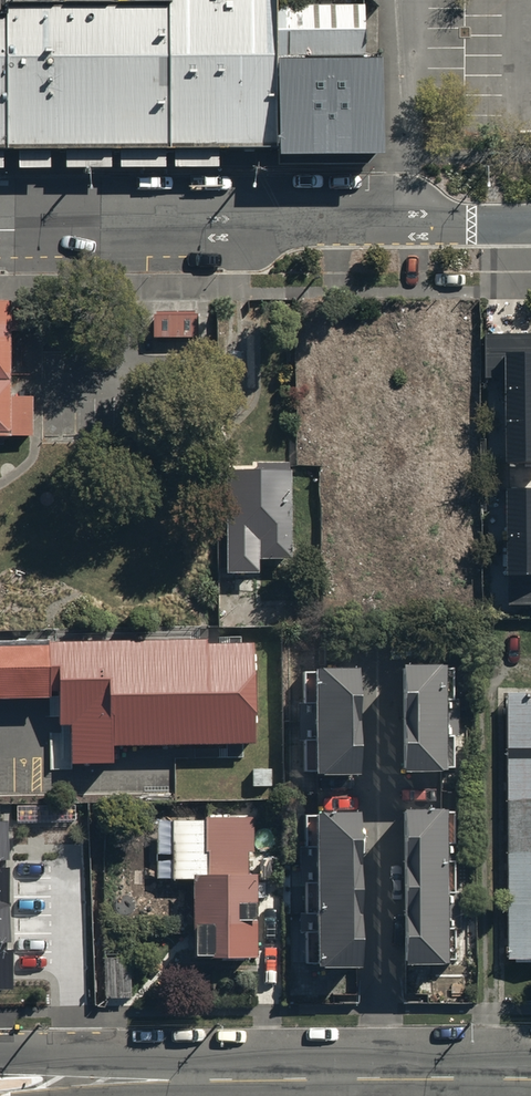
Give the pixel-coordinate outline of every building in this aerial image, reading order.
[(109,140),(162,140),(216,140),(270,140),(269,48),(361,47),(360,3),(271,4),(271,0),(3,0),(1,6),(0,6),(0,141),(109,140)] [(273,144),(377,144),(375,50),(364,50),(272,51),(273,144)] [(30,434),(30,392),(9,392),(9,332),(21,332),(22,303),(4,295),(0,295),(0,434),(30,434)] [(153,307),(154,335),(197,334),(196,306),(153,307)] [(485,329),(485,366),(506,366),(506,458),(507,458),(508,459),(509,459),(510,460),(511,460),(513,461),(514,461),(515,462),(516,462),(517,462),(518,462),(519,463),(521,463),(522,463),(523,463),(524,463),(525,463),(526,463),(528,463),(529,463),(530,463),(530,327),(485,329)] [(253,465),(224,465),(224,569),(256,569),(256,554),(289,554),(289,457),(253,457),(253,465)] [(507,483),(506,498),(502,498),(502,584),(507,584),(507,606),(530,606),(530,483),(507,483)] [(0,639),(0,691),(61,690),(62,716),(75,716),(75,758),(110,758),(110,738),(253,736),(251,640),(204,641),(203,636),(0,639)] [(452,656),(394,658),(396,769),(454,768),(453,736),(443,737),(442,700),(452,700),(452,656)] [(308,770),(354,769),(353,659),(307,660),(308,770)] [(505,688),(508,955),(530,955),(530,688),(505,688)] [(352,958),(352,803),(310,803),(310,958),(352,958)] [(395,806),(396,957),(452,957),(452,920),(440,920),(440,894),(452,894),(452,855),(441,855),(440,840),(452,840),(451,805),(395,806)] [(195,960),(254,959),(253,876),(271,876),(271,852),(253,852),(253,813),(172,814),(172,883),(194,883),(195,960)] [(128,965),(105,965),(105,1008),(128,1008),(128,965)]
